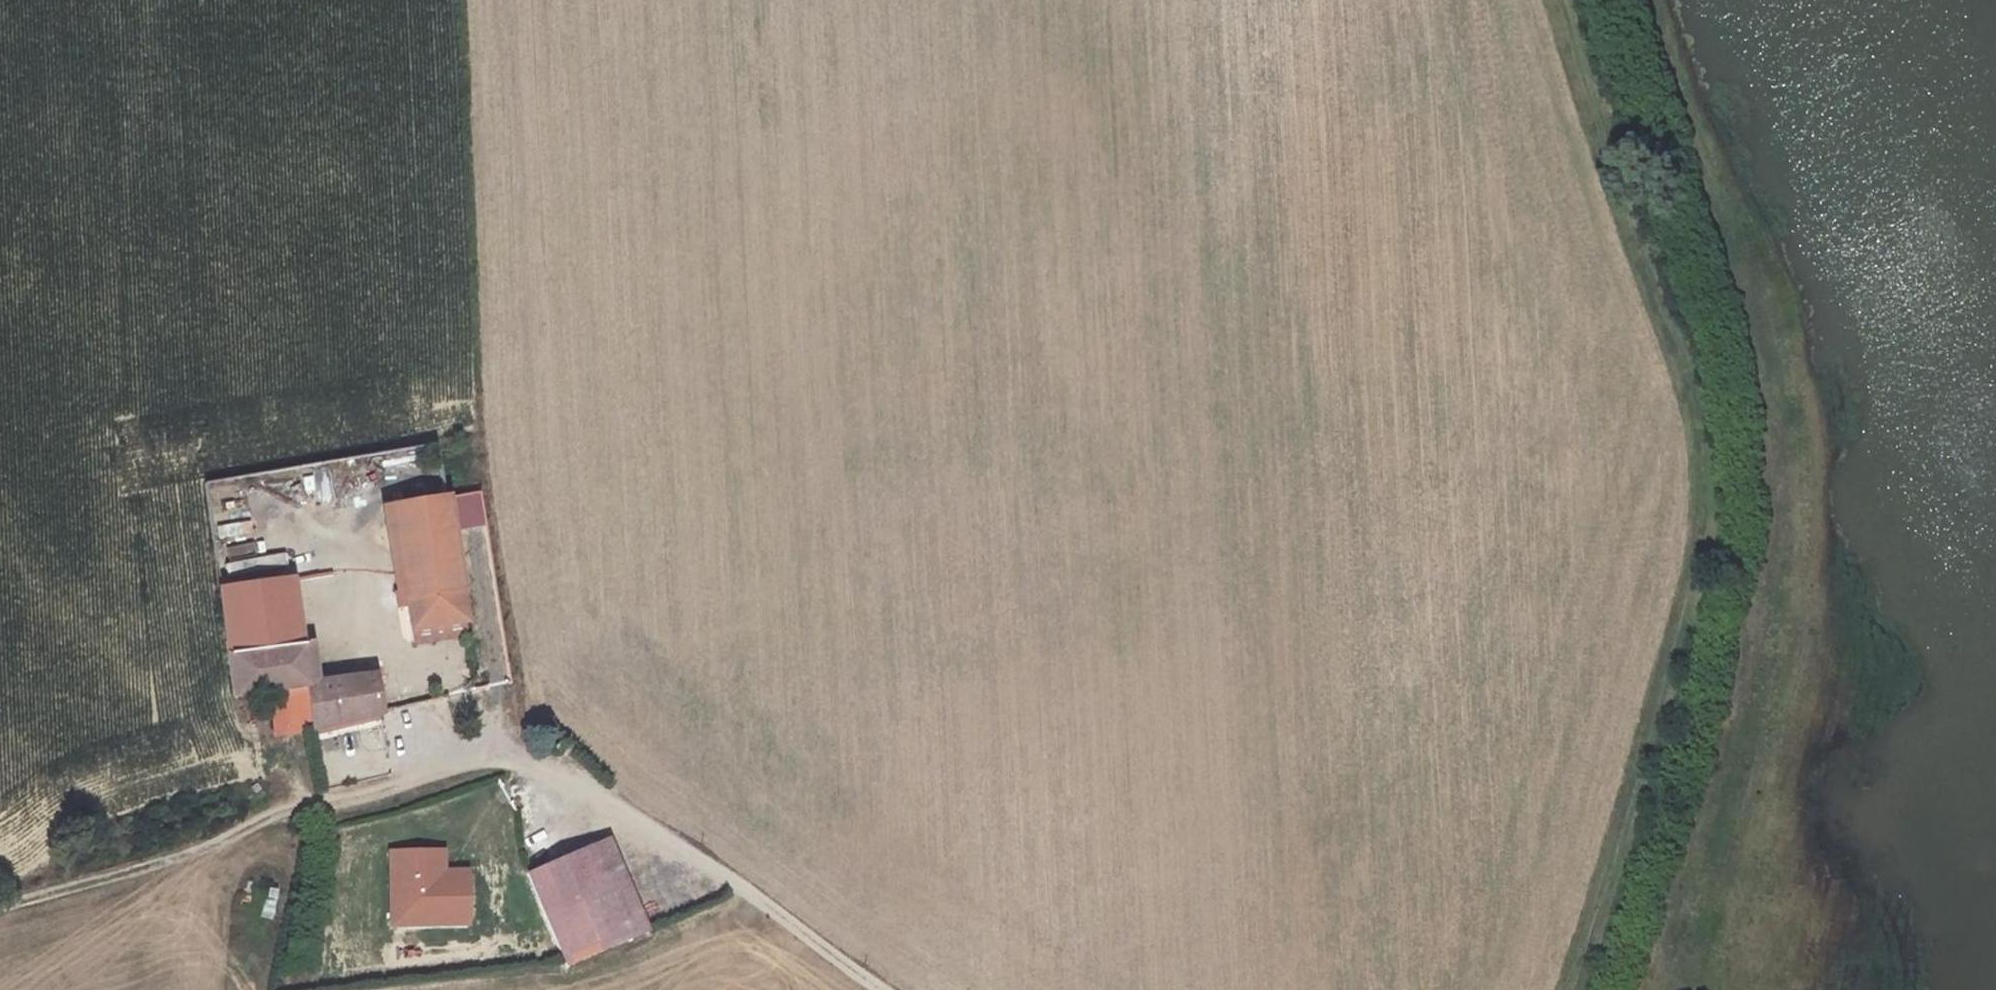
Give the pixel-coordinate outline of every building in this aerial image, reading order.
[(445,499),(389,510),(413,624),(468,611),(445,499)] [(216,527),(217,539),(249,535),(247,523),(216,527)] [(232,560),(254,555),(251,543),(229,548),(232,560)] [(248,560),(250,572),(285,567),(283,556),(248,560)] [(228,654),(302,644),(292,578),(219,590),(228,654)] [(309,686),(309,683),(302,644),(228,654),(233,697),(269,692),(309,686)] [(376,689),(374,675),(309,683),(309,686),(269,692),(274,731),(312,726),(312,729),(375,714),(376,689)] [(445,853),(391,853),(392,925),(469,924),(468,870),(445,870),(445,853)] [(602,854),(532,881),(570,966),(639,940),(602,854)] [(276,888),(263,886),(259,916),(272,918),(276,888)]
